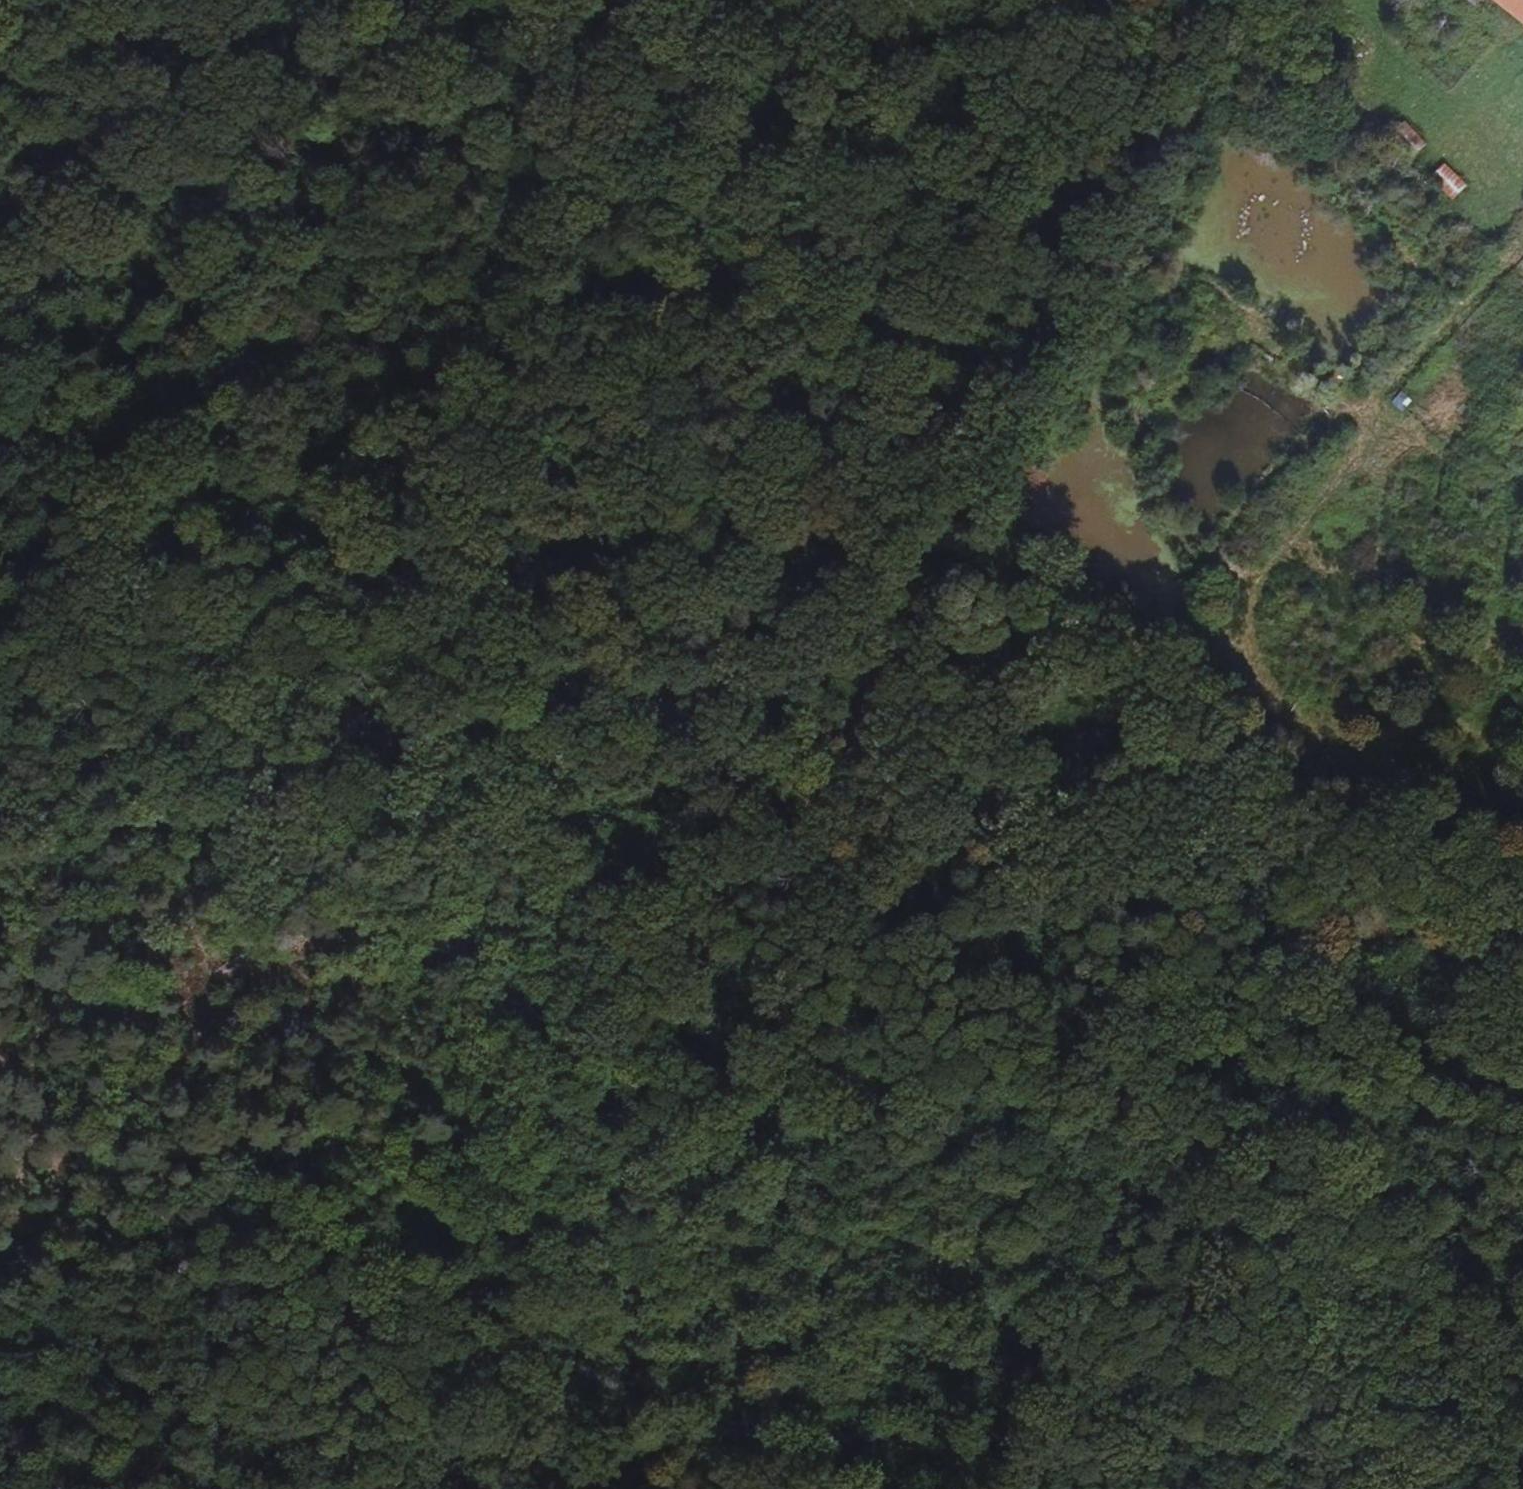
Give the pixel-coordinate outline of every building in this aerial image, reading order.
[(1522,9),(1522,0),(1511,0),(1522,9)] [(1454,194),(1467,184),(1450,161),(1436,171),(1454,194)]
